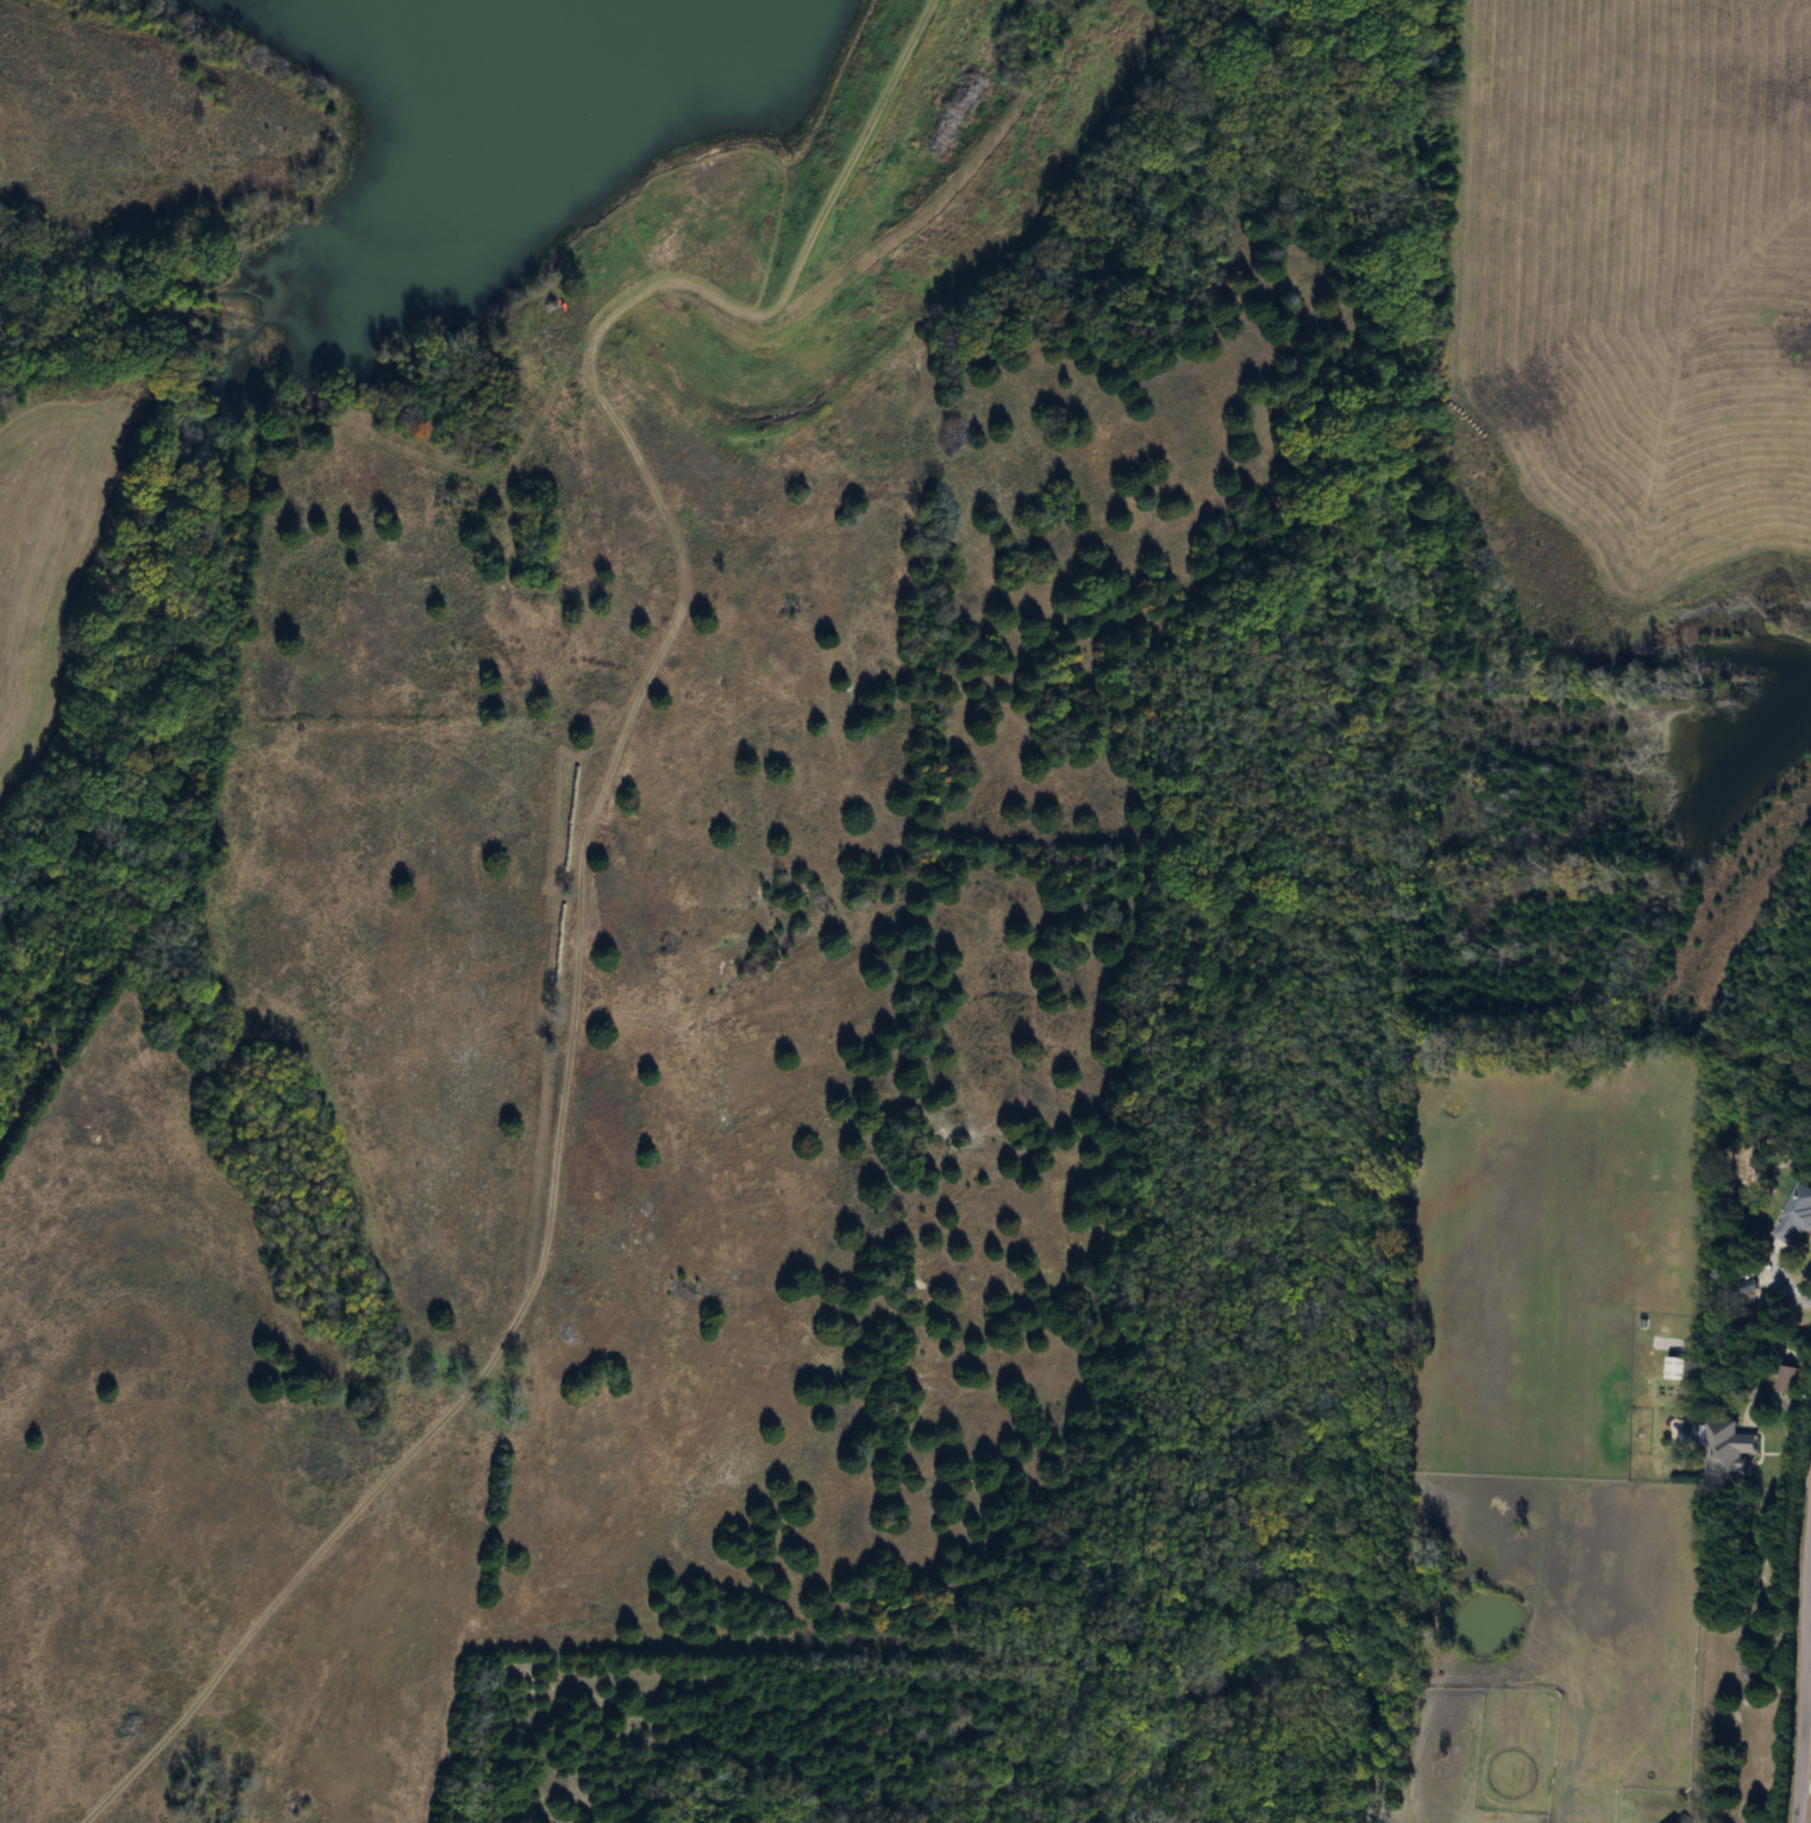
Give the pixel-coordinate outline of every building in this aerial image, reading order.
[(1794,1182),(1772,1236),(1791,1244),(1796,1232),(1806,1236),(1810,1223),(1810,1188),(1794,1182)] [(1685,1358),(1667,1357),(1667,1379),(1685,1380),(1685,1358)] [(1793,1394),(1797,1368),(1781,1365),(1777,1392),(1793,1394)] [(1752,1477),(1753,1454),(1757,1455),(1758,1434),(1735,1433),(1735,1422),(1709,1421),(1707,1475),(1752,1477)]
